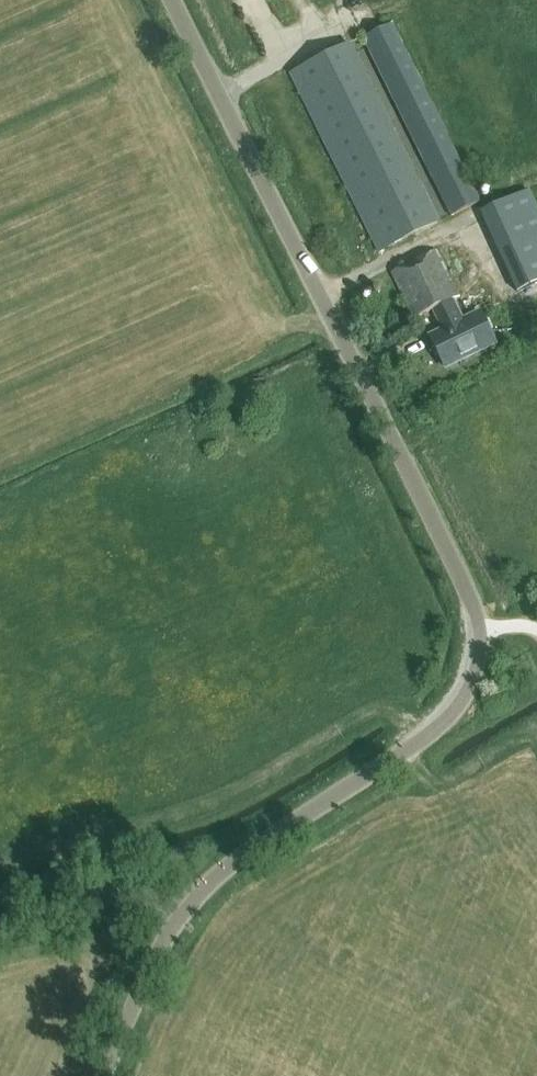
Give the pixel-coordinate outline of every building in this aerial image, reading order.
[(362,40),(432,181),(451,219),(480,204),(392,25),(362,40)] [(442,223),(353,44),(291,75),(380,254),(442,223)] [(530,191),(480,214),(518,294),(536,285),(536,206),(530,191)] [(436,311),(451,303),(457,300),(435,254),(390,277),(413,323),(436,311)] [(451,303),(436,311),(446,331),(430,339),(446,371),(494,347),(478,315),(461,323),(451,303)]
